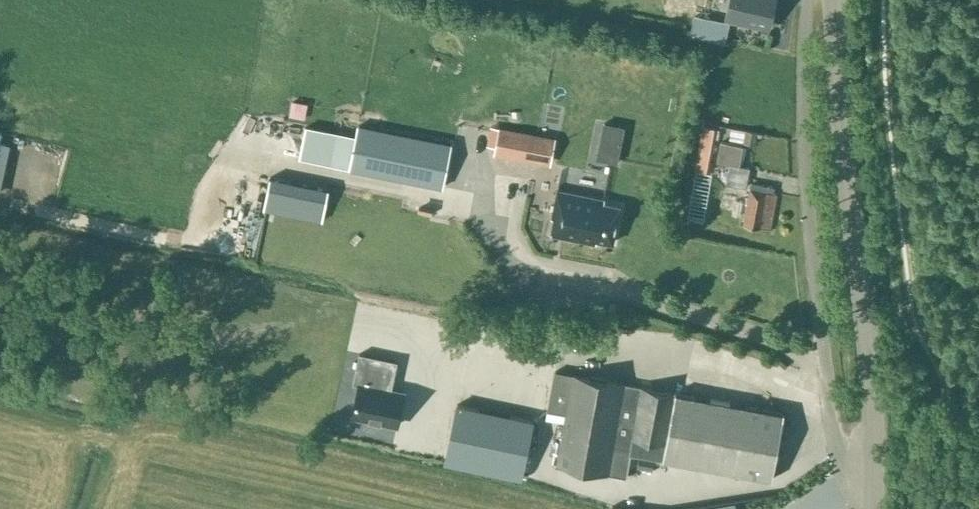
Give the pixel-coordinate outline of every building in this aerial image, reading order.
[(723,18),(769,29),(776,0),(728,0),(723,18)] [(349,124),(349,116),(325,115),(325,123),(349,124)] [(442,188),(451,143),(357,125),(349,170),(442,188)] [(695,169),(708,171),(716,127),(703,125),(695,169)] [(539,134),(498,126),(493,154),(534,162),(539,134)] [(746,129),(743,141),(756,144),(758,132),(746,129)] [(331,130),(330,163),(348,163),(349,131),(331,130)] [(319,156),(326,158),(332,136),(324,134),(319,156)] [(623,136),(621,156),(633,157),(635,137),(623,136)] [(720,141),(717,161),(729,163),(740,165),(744,145),(720,141)] [(55,182),(56,158),(46,158),(45,182),(55,182)] [(746,187),(750,167),(740,165),(729,163),(725,183),(746,187)] [(582,186),(598,188),(601,169),(585,167),(582,186)] [(263,209),(322,221),(329,188),(270,177),(263,209)] [(743,224),(767,228),(769,229),(776,193),(767,192),(768,190),(767,190),(768,185),(763,184),(762,189),(750,187),(743,224)] [(557,189),(552,217),(554,217),(551,233),(596,242),(596,238),(612,242),(619,205),(604,202),(604,199),(557,189)] [(253,244),(253,256),(275,255),(275,244),(253,244)] [(397,361),(359,353),(353,383),(359,384),(352,415),(397,425),(404,392),(388,389),(390,377),(393,378),(397,361)] [(554,371),(547,410),(566,413),(556,464),(608,474),(626,477),(631,453),(771,479),(784,412),(674,392),(674,393),(639,386),(639,387),(625,384),(625,383),(573,374),(554,371)] [(521,477),(533,420),(458,404),(446,461),(521,477)] [(639,456),(637,467),(653,470),(655,459),(639,456)]
